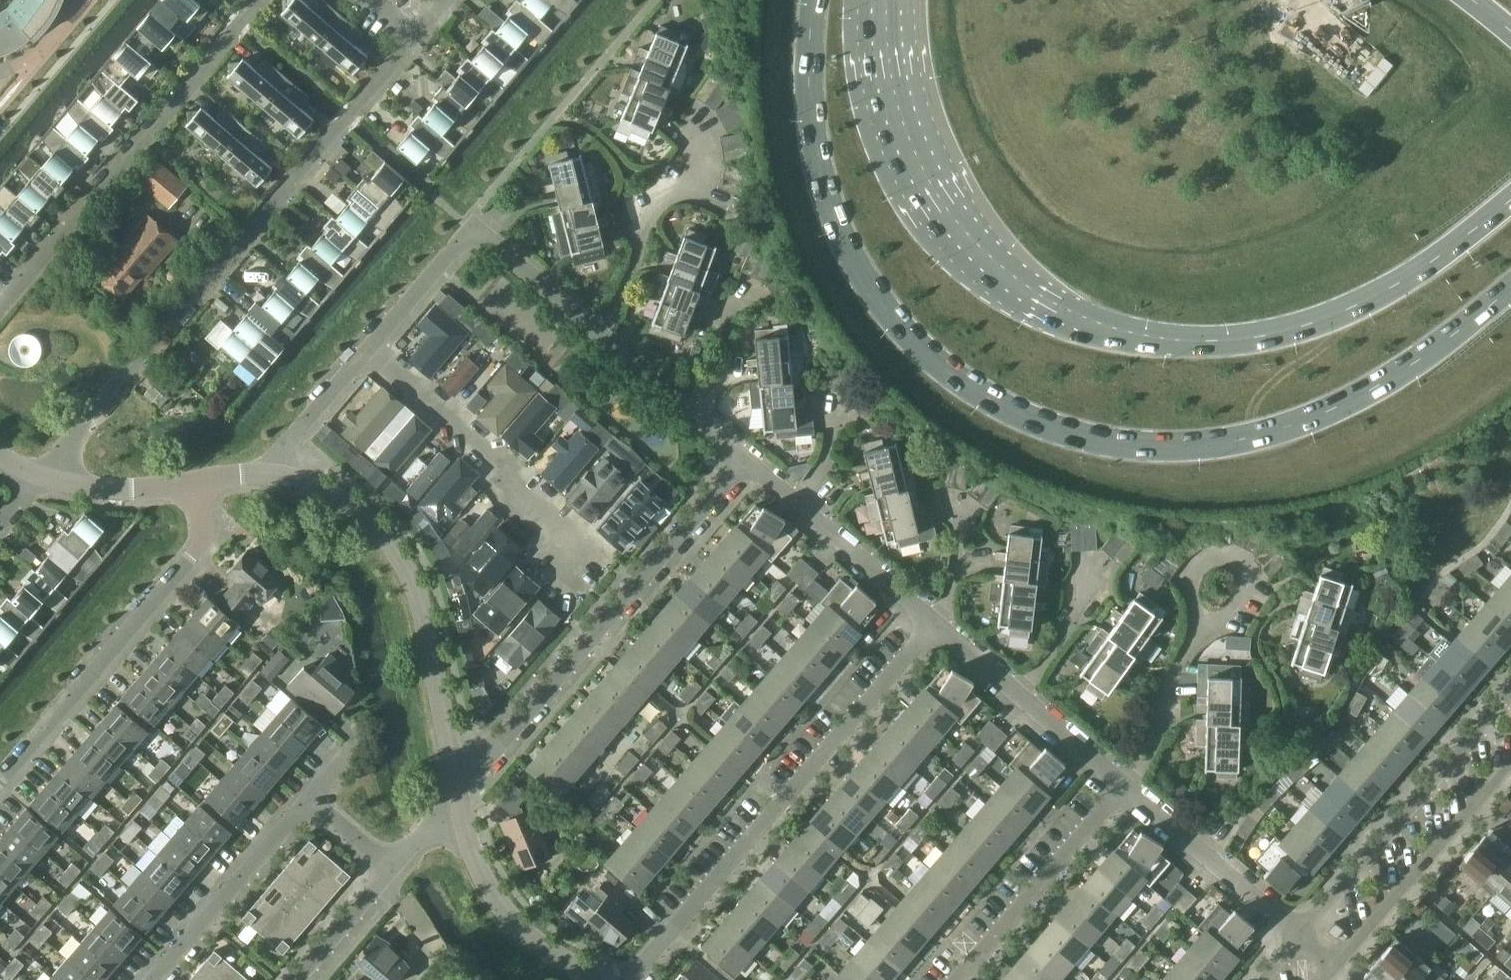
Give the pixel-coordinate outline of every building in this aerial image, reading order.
[(9,8),(33,36),(40,29),(47,19),(54,9),(56,5),(47,0),(14,0),(9,8)] [(170,27),(184,39),(195,25),(191,21),(196,16),(200,20),(209,10),(197,0),(159,0),(150,11),(169,28),(170,27)] [(282,13),(317,43),(341,14),(325,0),(316,0),(310,7),(303,0),(283,0),(284,11),(282,13)] [(496,31),(495,32),(515,48),(516,47),(527,34),(543,43),(554,30),(540,19),(539,19),(520,3),(521,2),(518,0),(516,0),(508,9),(512,12),(496,31)] [(521,2),(520,3),(539,19),(540,19),(552,5),(568,14),(579,2),(577,0),(518,0),(521,2)] [(0,13),(0,55),(5,53),(13,49),(22,44),(33,36),(9,8),(0,13)] [(145,56),(146,55),(157,43),(163,48),(168,42),(176,49),(184,39),(170,27),(169,28),(150,11),(126,40),(145,56)] [(364,33),(341,14),(317,43),(353,74),(355,71),(366,70),(366,58),(368,56),(355,45),(364,33)] [(701,18),(705,31),(713,29),(708,15),(701,18)] [(648,54),(680,67),(686,69),(688,63),(682,60),(689,43),(687,42),(687,44),(676,40),(680,32),(662,25),(659,33),(657,32),(650,51),(641,47),(638,54),(647,57),(648,54)] [(495,32),(496,31),(493,28),(484,38),(487,41),(472,59),(471,60),(490,77),(491,76),(502,63),(519,72),(530,59),(516,47),(515,48),(495,32)] [(705,50),(714,43),(713,37),(711,30),(704,33),(698,40),(705,50)] [(126,40),(101,68),(121,85),(121,84),(132,72),(138,77),(143,71),(151,78),(160,67),(146,55),(145,56),(126,40)] [(632,68),(629,75),(638,79),(639,76),(671,88),(672,84),(680,88),(686,69),(680,67),(648,54),(647,57),(641,72),(632,68)] [(437,80),(443,85),(443,86),(466,105),(467,105),(478,92),(494,101),(505,88),(491,76),(490,77),(471,60),(472,59),(468,56),(459,67),(463,70),(456,77),(446,69),(437,80)] [(230,74),(228,76),(263,106),(287,77),(266,58),(256,69),(243,58),(241,60),(229,62),(230,74)] [(121,85),(101,68),(91,80),(103,95),(91,108),(91,109),(110,125),(111,125),(126,107),(130,110),(139,99),(121,84),(121,85)] [(681,88),(680,88),(672,84),(671,88),(639,76),(638,79),(629,75),(622,92),(631,96),(662,109),(664,105),(670,91),(678,94),(681,88)] [(695,94),(705,102),(719,82),(710,75),(695,94)] [(310,96),(287,77),(263,106),(299,137),(301,134),(313,133),(312,121),(314,119),(301,108),(310,96)] [(398,93),(403,87),(397,82),(392,88),(398,93)] [(730,90),(719,82),(705,102),(715,110),(730,90)] [(438,99),(423,117),(422,117),(442,134),(453,120),(470,129),(481,117),(467,105),(466,105),(443,86),(435,95),(438,99)] [(91,109),(91,108),(77,96),(66,109),(78,124),(67,137),(66,138),(86,154),(102,135),(105,138),(114,128),(111,125),(110,125),(91,109)] [(672,109),(664,105),(662,109),(631,96),(617,130),(630,135),(631,131),(648,138),(652,130),(653,131),(661,112),(669,115),(672,109)] [(715,111),(722,121),(744,109),(738,98),(715,111)] [(415,99),(409,105),(417,113),(423,107),(415,99)] [(221,154),(246,125),(224,107),(214,118),(201,107),(199,109),(187,110),(188,122),(186,125),(221,154)] [(750,120),(744,109),(722,121),(728,133),(750,120)] [(422,117),(423,117),(419,114),(410,124),(414,127),(397,146),(416,163),(429,149),(445,158),(456,146),(442,134),(422,117)] [(66,138),(67,137),(53,125),(42,138),(54,153),(42,166),(61,183),(62,182),(77,164),(81,167),(90,157),(86,154),(66,138)] [(269,145),(265,142),(246,125),(221,154),(257,185),(259,183),(271,182),(271,170),(273,167),(259,156),(269,145)] [(720,136),(722,149),(747,146),(745,133),(728,136),(720,136)] [(272,134),(265,142),(269,145),(278,154),(286,146),(272,134)] [(749,158),(747,146),(722,149),(724,162),(727,162),(749,158)] [(587,178),(584,164),(581,153),(579,153),(579,155),(569,158),(567,150),(548,155),(550,163),(548,163),(553,183),(544,185),(546,192),(555,189),(554,186),(587,178)] [(29,181),(18,195),(17,195),(36,212),(37,211),(53,193),(56,196),(65,186),(62,182),(61,183),(42,166),(28,154),(17,166),(29,181)] [(155,158),(136,180),(168,208),(187,185),(155,158)] [(344,176),(352,167),(342,158),(335,167),(344,176)] [(365,177),(356,187),(393,219),(404,206),(393,191),(405,177),(385,160),(369,180),(365,177)] [(593,200),(592,196),(601,194),(597,178),(593,161),(584,164),(587,178),(554,186),(555,189),(559,205),(550,206),(552,214),(561,212),(560,209),(593,200)] [(727,164),(722,175),(746,185),(750,173),(727,164)] [(332,167),(325,175),(335,183),(341,175),(332,167)] [(741,196),(746,185),(722,175),(718,187),(741,196)] [(18,195),(4,183),(0,187),(0,204),(5,210),(0,215),(0,230),(12,240),(13,240),(16,243),(23,248),(29,241),(19,232),(28,222),(32,225),(41,214),(37,211),(36,212),(17,195),(18,195)] [(367,221),(384,230),(393,219),(356,187),(348,196),(352,199),(336,218),(335,219),(354,236),(356,234),(367,221)] [(598,221),(597,218),(593,203),(602,201),(601,194),(592,196),(593,200),(560,209),(561,212),(552,214),(556,231),(556,232),(598,221)] [(734,195),(728,207),(751,219),(757,207),(741,199),(734,195)] [(745,230),(751,219),(728,207),(723,219),(745,230)] [(177,241),(146,215),(114,252),(117,255),(99,276),(124,297),(142,276),(145,278),(177,241)] [(335,219),(336,218),(333,215),(324,225),(328,228),(312,247),(310,248),(330,265),(331,263),(343,250),(359,259),(370,246),(356,234),(354,236),(335,219)] [(555,231),(561,258),(572,254),(574,264),(605,257),(603,245),(604,245),(599,225),(608,223),(606,216),(597,218),(598,221),(556,232),(556,231),(555,231)] [(317,232),(304,221),(296,230),(309,241),(317,232)] [(708,270),(708,269),(716,245),(714,244),(713,246),(703,242),(706,234),(687,229),(685,236),(683,236),(677,254),(668,252),(666,259),(675,262),(676,258),(708,270)] [(4,250),(7,253),(16,243),(13,240),(12,240),(0,230),(0,255),(4,250)] [(306,293),(307,292),(318,279),(334,288),(345,275),(331,263),(330,265),(310,248),(312,247),(308,243),(299,254),(303,257),(287,275),(286,277),(306,293)] [(741,270),(753,276),(764,254),(753,248),(752,248),(741,270)] [(776,259),(764,254),(753,276),(764,282),(776,259)] [(710,290),(710,291),(713,292),(719,272),(708,269),(708,270),(676,258),(675,262),(669,277),(661,273),(658,280),(667,283),(668,280),(700,291),(702,287),(710,290)] [(259,290),(253,297),(256,300),(262,305),(276,317),(282,321),(294,307),(310,316),(321,304),(307,292),(306,293),(286,277),(287,275),(284,272),(275,283),(278,286),(268,298),(259,290)] [(649,298),(661,302),(693,313),(694,309),(699,294),(708,297),(710,291),(710,290),(702,287),(700,291),(668,280),(667,283),(658,280),(656,279),(649,298)] [(464,306),(448,293),(439,303),(456,317),(464,306)] [(266,329),(239,360),(258,377),(296,333),(282,321),(276,317),(262,305),(256,300),(249,309),(268,326),(266,329)] [(700,319),(703,312),(694,309),(693,313),(661,302),(652,326),(655,326),(655,325),(665,328),(663,336),(681,342),(684,334),(685,335),(692,316),(700,319)] [(410,359),(430,378),(470,335),(436,305),(418,324),(429,336),(410,359)] [(221,345),(239,360),(266,329),(247,313),(233,329),(221,319),(206,337),(219,348),(221,345)] [(622,327),(631,335),(638,328),(630,319),(622,327)] [(483,320),(481,322),(473,329),(487,344),(497,335),(483,320)] [(773,324),(773,327),(756,329),(756,337),(755,337),(757,358),(748,358),(749,366),(758,365),(757,361),(791,358),(789,333),(788,333),(787,323),(773,324)] [(790,346),(798,345),(797,334),(789,335),(790,346)] [(514,349),(505,359),(521,373),(530,363),(514,349)] [(441,386),(454,396),(479,368),(466,357),(441,386)] [(792,377),(793,377),(791,358),(757,361),(758,365),(759,381),(750,381),(751,389),(760,389),(759,384),(793,380),(792,377)] [(506,364),(487,386),(498,393),(477,418),(498,437),(537,391),(506,364)] [(802,376),(793,377),(792,377),(793,380),(759,384),(760,389),(751,389),(752,408),(762,407),(795,404),(794,400),(795,400),(794,384),(803,383),(802,376)] [(571,398),(557,383),(555,384),(547,392),(561,408),(571,398)] [(153,384),(145,393),(154,400),(162,392),(153,384)] [(351,412),(341,420),(347,427),(340,434),(364,452),(403,405),(382,386),(357,415),(351,412)] [(852,399),(858,410),(881,399),(875,388),(852,399)] [(538,393),(502,438),(530,461),(544,442),(536,435),(556,408),(538,393)] [(561,408),(557,412),(566,419),(579,404),(571,398),(561,408)] [(804,399),(795,400),(794,400),(795,404),(762,407),(764,432),(766,432),(766,430),(777,429),(778,438),(815,434),(814,418),(813,417),(813,416),(812,414),(811,414),(809,413),(808,413),(806,413),(804,399)] [(887,411),(881,399),(858,410),(864,422),(887,411)] [(434,430),(405,406),(366,455),(391,477),(434,430)] [(614,434),(598,420),(589,430),(605,444),(614,434)] [(331,429),(323,439),(339,453),(347,443),(331,429)] [(577,430),(570,441),(561,435),(553,446),(559,452),(541,475),(562,492),(599,448),(577,430)] [(631,446),(614,434),(605,444),(620,458),(621,457),(631,446)] [(870,474),(903,465),(897,441),(895,441),(895,443),(884,446),(882,438),(863,442),(865,450),(864,451),(869,470),(860,473),(862,479),(871,477),(870,474)] [(631,446),(621,457),(635,472),(646,462),(633,447),(631,446)] [(417,499),(451,462),(440,453),(428,466),(419,459),(401,477),(412,485),(407,489),(417,499)] [(361,454),(352,464),(368,478),(377,467),(361,454)] [(634,474),(610,454),(567,501),(591,524),(634,474)] [(454,521),(478,491),(471,485),(480,475),(461,459),(419,505),(438,522),(446,515),(454,521)] [(941,484),(953,487),(959,462),(947,459),(941,484)] [(972,465),(959,462),(953,487),(966,490),(972,465)] [(912,463),(903,465),(870,474),(871,477),(875,492),(866,495),(867,501),(876,499),(875,496),(908,487),(907,484),(916,482),(912,463)] [(377,467),(368,478),(380,488),(381,489),(390,479),(377,468),(377,467)] [(969,493),(979,501),(994,480),(984,472),(969,493)] [(654,487),(670,501),(679,490),(663,477),(654,487)] [(390,479),(381,489),(397,503),(406,493),(390,479)] [(596,530),(623,554),(630,546),(664,505),(637,479),(596,530)] [(1005,488),(994,480),(979,501),(989,508),(1005,488)] [(918,488),(916,482),(907,484),(908,487),(875,496),(876,499),(867,501),(872,520),(881,518),(914,510),(913,506),(909,491),(918,488)] [(755,504),(734,528),(750,542),(765,555),(771,561),(793,536),(799,528),(786,518),(763,506),(761,509),(755,504)] [(914,510),(881,518),(887,543),(889,542),(889,540),(899,538),(901,546),(938,537),(934,521),(933,520),(932,519),(931,518),(930,517),(929,517),(927,517),(925,518),(922,504),(913,506),(914,510)] [(417,505),(406,514),(420,530),(430,521),(417,505)] [(463,561),(501,516),(485,511),(470,526),(462,519),(445,539),(458,552),(463,561)] [(56,539),(93,570),(104,558),(93,543),(105,528),(85,512),(69,531),(65,528),(56,539)] [(1499,529),(1508,537),(1510,533),(1510,525),(1506,521),(1499,529)] [(1097,523),(1084,524),(1085,550),(1098,549),(1097,523)] [(1040,560),(1043,535),(1041,534),(1041,536),(1030,535),(1031,527),(1012,524),(1011,532),(1009,532),(1007,552),(998,551),(997,558),(1006,559),(1006,556),(1040,560)] [(1073,550),(1085,550),(1084,524),(1071,525),(1072,544),(1073,550)] [(765,555),(750,542),(734,528),(720,545),(751,571),(765,555)] [(1102,548),(1112,556),(1129,537),(1120,529),(1102,548)] [(1502,545),(1508,537),(1499,529),(1493,538),(1502,545)] [(485,598),(525,550),(500,531),(463,573),(485,598)] [(440,536),(428,543),(438,561),(450,555),(440,536)] [(1139,546),(1129,537),(1112,556),(1121,565),(1139,546)] [(55,587),(56,586),(67,573),(83,582),(93,570),(56,539),(48,548),(52,551),(36,569),(35,571),(55,587)] [(1165,544),(1157,554),(1178,569),(1185,559),(1165,544)] [(720,545),(706,561),(737,587),(751,571),(720,545)] [(36,555),(27,547),(20,555),(30,563),(36,555)] [(282,578),(249,549),(228,574),(237,582),(221,601),(240,617),(256,598),(261,602),(282,578)] [(1290,560),(1281,550),(1262,568),(1271,577),(1290,560)] [(1477,553),(1468,559),(1474,569),(1483,563),(1477,553)] [(1170,580),(1178,569),(1157,554),(1149,564),(1170,580)] [(1006,556),(1006,559),(1004,575),(995,574),(994,580),(994,581),(1003,582),(1003,578),(1037,582),(1037,579),(1047,580),(1049,561),(1040,560),(1006,556)] [(801,557),(794,565),(803,572),(810,564),(801,557)] [(1465,575),(1474,569),(1468,559),(1459,566),(1465,575)] [(737,587),(706,561),(692,577),(723,604),(737,587)] [(810,564),(803,572),(812,581),(814,578),(819,573),(810,564)] [(787,573),(796,581),(803,572),(794,565),(787,573)] [(30,616),(31,615),(42,601),(59,611),(70,598),(56,586),(55,587),(35,571),(36,569),(33,566),(24,577),(27,580),(12,598),(11,599),(30,616)] [(539,588),(515,566),(475,614),(500,636),(539,588)] [(1313,596),(1345,606),(1353,582),(1351,581),(1350,583),(1340,579),(1342,572),(1324,566),(1321,574),(1320,573),(1314,592),(1305,590),(1303,596),(1312,599),(1313,596)] [(1385,583),(1391,581),(1386,567),(1373,572),(1376,580),(1383,577),(1385,583)] [(805,589),(812,581),(803,572),(796,581),(805,589)] [(458,573),(445,577),(452,597),(465,593),(458,573)] [(852,576),(846,582),(853,588),(857,584),(858,582),(852,576)] [(1501,588),(1510,597),(1510,576),(1501,588)] [(692,577),(678,594),(709,620),(723,604),(692,577)] [(878,609),(872,604),(875,600),(857,584),(853,588),(846,582),(841,577),(829,591),(814,578),(812,581),(805,589),(826,608),(841,621),(857,634),(878,609)] [(989,600),(1000,601),(1034,604),(1035,602),(1037,586),(1046,587),(1047,580),(1037,579),(1037,582),(1003,578),(1003,582),(994,581),(994,580),(991,580),(989,600)] [(1441,579),(1435,588),(1445,594),(1450,585),(1441,579)] [(770,588),(779,596),(786,587),(777,580),(770,588)] [(772,604),(779,596),(770,588),(763,596),(772,604)] [(1439,603),(1445,594),(1435,588),(1429,597),(1439,603)] [(1501,588),(1486,604),(1510,626),(1510,597),(1501,588)] [(793,608),(800,599),(791,591),(784,600),(793,608)] [(320,606),(321,620),(346,619),(343,610),(332,592),(320,606)] [(472,616),(467,592),(465,593),(452,597),(456,620),(470,617),(472,616)] [(1121,617),(1148,637),(1149,637),(1168,611),(1157,603),(1141,592),(1136,598),(1135,597),(1123,614),(1116,608),(1112,614),(1119,620),(1121,617)] [(694,636),(709,620),(678,594),(664,610),(694,636)] [(7,643),(18,630),(34,639),(45,627),(31,615),(30,616),(11,599),(12,598),(8,595),(0,604),(0,606),(3,609),(0,612),(0,639),(6,644),(7,643)] [(1338,628),(1339,624),(1348,627),(1354,609),(1345,607),(1345,606),(1313,596),(1312,599),(1307,614),(1298,611),(1296,618),(1305,621),(1306,618),(1338,628)] [(209,597),(194,614),(226,641),(240,624),(209,597)] [(793,608),(784,600),(777,608),(786,616),(793,608)] [(519,670),(559,619),(539,601),(496,652),(519,670)] [(1000,601),(997,626),(999,627),(1000,625),(1010,626),(1009,634),(1029,637),(1030,628),(1031,629),(1034,609),(1043,610),(1044,603),(1035,602),(1034,604),(1000,601)] [(1472,621),(1503,648),(1510,638),(1510,626),(1486,604),(1472,621)] [(826,608),(812,624),(843,650),(857,634),(841,621),(826,608)] [(664,610),(650,627),(680,653),(694,636),(664,610)] [(742,621),(751,629),(758,620),(749,612),(742,621)] [(211,657),(226,641),(194,614),(180,630),(211,657)] [(470,617),(456,620),(461,640),(474,638),(470,617)] [(1121,617),(1119,620),(1110,632),(1103,627),(1098,633),(1106,638),(1107,636),(1135,656),(1137,652),(1145,658),(1147,660),(1159,644),(1149,637),(1148,637),(1121,617)] [(1332,646),(1337,631),(1346,634),(1348,627),(1339,624),(1338,628),(1306,618),(1305,621),(1296,618),(1290,636),(1299,639),(1331,650),(1332,646)] [(1406,620),(1399,628),(1408,635),(1415,627),(1406,620)] [(744,637),(751,629),(742,621),(735,629),(744,637)] [(1472,621),(1458,637),(1489,664),(1503,648),(1472,621)] [(765,640),(772,632),(763,624),(756,633),(765,640)] [(843,650),(812,624),(798,640),(829,667),(843,650)] [(273,626),(262,639),(273,649),(285,635),(273,626)] [(650,627),(636,643),(666,669),(680,653),(650,627)] [(1400,643),(1408,635),(1399,628),(1392,635),(1400,643)] [(180,630),(166,647),(197,674),(211,657),(180,630)] [(765,640),(756,633),(749,641),(758,648),(765,640)] [(1107,636),(1106,638),(1098,633),(1086,649),(1094,654),(1121,674),(1124,671),(1133,658),(1141,663),(1145,658),(1137,652),(1135,656),(1107,636)] [(1250,649),(1251,636),(1242,636),(1241,648),(1250,649)] [(1484,670),(1489,664),(1458,637),(1453,643),(1443,636),(1429,653),(1430,655),(1438,661),(1469,688),(1484,670)] [(475,664),(470,638),(461,640),(466,666),(475,664)] [(21,655),(7,643),(6,644),(0,639),(0,663),(10,668),(21,655)] [(1323,672),(1324,672),(1330,653),(1339,656),(1341,649),(1332,646),(1331,650),(1299,639),(1291,663),(1293,664),(1294,662),(1304,666),(1301,674),(1320,679),(1323,672)] [(798,640),(784,657),(815,683),(829,667),(798,640)] [(666,669),(636,643),(621,661),(651,687),(666,669)] [(714,653),(723,660),(730,653),(721,645),(714,653)] [(183,690),(197,674),(166,647),(152,663),(183,690)] [(263,659),(254,652),(247,660),(256,667),(263,659)] [(279,652),(263,670),(272,678),(288,660),(279,652)] [(336,712),(355,691),(335,674),(342,665),(329,653),(311,674),(304,668),(305,667),(304,666),(287,686),(313,708),(321,699),(336,712)] [(716,669),(723,660),(714,653),(707,662),(716,669)] [(1379,653),(1373,662),(1383,668),(1389,659),(1379,653)] [(1131,676),(1124,671),(1121,674),(1094,654),(1079,674),(1081,675),(1082,674),(1091,680),(1086,687),(1102,698),(1107,692),(1108,693),(1120,676),(1127,682),(1131,676)] [(1417,671),(1424,677),(1455,704),(1469,688),(1438,661),(1430,655),(1417,671)] [(737,672),(744,665),(735,657),(728,665),(737,672)] [(801,699),(815,683),(784,657),(770,673),(801,699)] [(249,675),(256,667),(247,660),(240,668),(249,675)] [(632,709),(651,687),(621,661),(601,683),(632,709)] [(1377,677),(1383,668),(1373,662),(1367,671),(1377,677)] [(152,663),(138,679),(169,707),(183,690),(152,663)] [(475,664),(466,666),(470,687),(484,685),(479,663),(475,664)] [(1207,700),(1241,701),(1242,675),(1242,664),(1210,663),(1209,676),(1208,676),(1207,696),(1198,696),(1198,703),(1207,703),(1207,700)] [(729,681),(737,672),(728,665),(721,674),(729,681)] [(923,691),(954,717),(960,723),(982,698),(969,688),(973,681),(952,668),(950,671),(944,666),(923,691)] [(770,673),(756,689),(787,716),(801,699),(770,673)] [(1441,720),(1455,704),(1424,677),(1410,694),(1441,720)] [(686,686),(695,694),(702,686),(693,678),(686,686)] [(139,709),(155,723),(169,707),(138,679),(117,704),(132,717),(139,709)] [(247,688),(255,696),(263,688),(254,680),(247,688)] [(632,709),(601,683),(587,699),(618,726),(632,709)] [(235,692),(226,685),(219,692),(228,700),(235,692)] [(495,704),(484,685),(470,687),(475,710),(487,713),(495,704)] [(687,702),(695,694),(686,686),(679,695),(687,702)] [(248,704),(255,696),(247,688),(240,696),(239,696),(232,704),(241,712),(248,704)] [(772,732),(787,716),(756,689),(742,706),(772,732)] [(709,706),(716,697),(707,690),(700,698),(709,706)] [(940,733),(954,717),(923,691),(909,707),(940,733)] [(1357,691),(1352,700),(1362,706),(1367,697),(1357,691)] [(220,708),(228,700),(219,692),(212,701),(220,708)] [(1410,694),(1396,710),(1426,737),(1441,720),(1410,694)] [(292,697),(277,715),(310,743),(325,726),(292,697)] [(709,706),(700,698),(692,706),(701,714),(709,706)] [(587,699),(573,716),(604,742),(618,726),(587,699)] [(728,722),(758,748),(772,732),(742,706),(735,700),(721,716),(728,722)] [(1207,700),(1207,703),(1207,719),(1197,719),(1197,726),(1206,726),(1206,723),(1240,724),(1241,719),(1250,720),(1250,702),(1241,701),(1207,700)] [(1357,715),(1362,706),(1352,700),(1347,710),(1357,715)] [(212,701),(205,709),(214,716),(220,708),(212,701)] [(117,704),(102,720),(134,748),(155,723),(139,709),(132,717),(117,704)] [(909,707),(895,723),(926,750),(940,733),(909,707)] [(487,713),(475,710),(472,722),(483,724),(487,713)] [(1391,715),(1382,726),(1391,735),(1412,753),(1426,737),(1396,710),(1391,715)] [(218,721),(227,729),(234,720),(226,713),(218,721)] [(296,759),(310,743),(277,715),(263,731),(296,759)] [(590,758),(604,742),(573,716),(559,732),(590,758)] [(207,725),(198,717),(191,725),(200,733),(207,725)] [(652,726),(661,733),(667,726),(659,718),(652,726)] [(990,719),(983,728),(991,735),(998,726),(990,719)] [(1206,726),(1197,726),(1197,745),(1206,745),(1240,746),(1240,742),(1240,726),(1250,727),(1250,720),(1241,719),(1240,724),(1206,723),(1206,726)] [(120,764),(134,748),(102,720),(88,737),(120,764)] [(218,721),(212,729),(220,737),(227,729),(218,721)] [(713,740),(708,745),(739,771),(744,766),(758,748),(728,722),(713,740)] [(926,750),(895,723),(881,740),(912,766),(926,750)] [(192,741),(200,733),(191,725),(183,734),(192,741)] [(652,726),(644,734),(653,742),(661,733),(652,726)] [(998,726),(991,735),(1001,743),(1008,735),(998,726)] [(1382,726),(1367,743),(1391,763),(1398,769),(1412,753),(1391,735),(1382,726)] [(975,736),(984,744),(991,735),(983,728),(975,736)] [(1333,728),(1326,736),(1334,744),(1342,736),(1333,728)] [(674,746),(681,738),(672,730),(665,738),(674,746)] [(282,776),(296,759),(263,731),(249,747),(282,776)] [(559,732),(545,748),(576,775),(590,758),(559,732)] [(994,751),(1001,743),(991,735),(984,744),(994,751)] [(1327,752),(1334,744),(1326,736),(1319,744),(1327,752)] [(88,737),(74,753),(106,780),(120,764),(88,737)] [(667,754),(674,746),(665,738),(658,747),(667,754)] [(881,740),(867,756),(898,783),(912,766),(881,740)] [(1015,770),(1030,783),(1046,796),(1067,772),(1061,767),(1064,763),(1046,746),(1042,750),(1030,740),(1008,765),(1015,770)] [(960,750),(968,757),(975,750),(966,742),(960,750)] [(1240,746),(1206,745),(1205,771),(1207,771),(1207,769),(1218,769),(1218,778),(1237,778),(1238,770),(1239,770),(1240,750),(1249,750),(1249,743),(1240,742),(1240,746)] [(1353,759),(1384,786),(1398,769),(1391,763),(1367,743),(1353,759)] [(724,788),(739,771),(708,745),(694,762),(724,788)] [(197,746),(190,754),(199,761),(206,753),(197,746)] [(268,792),(282,776),(249,747),(235,764),(268,792)] [(561,792),(576,775),(545,748),(531,765),(561,792)] [(961,766),(968,757),(960,750),(952,759),(961,766)] [(623,759),(632,767),(639,759),(630,751),(623,759)] [(92,797),(106,780),(74,753),(60,770),(92,797)] [(192,770),(199,761),(190,754),(183,762),(176,769),(184,776),(190,768),(192,770)] [(981,770),(989,761),(980,754),(973,763),(981,770)] [(867,756),(853,773),(884,799),(898,783),(867,756)] [(172,766),(163,758),(156,766),(164,774),(172,766)] [(625,775),(632,767),(623,759),(616,767),(625,775)] [(1302,759),(1294,766),(1301,775),(1310,768),(1302,759)] [(1370,803),(1384,786),(1353,759),(1339,776),(1370,803)] [(646,778),(653,771),(644,762),(637,771),(646,778)] [(694,762),(679,779),(710,805),(724,788),(694,762)] [(981,770),(973,763),(966,770),(975,778),(981,770)] [(235,764),(221,780),(254,809),(268,792),(235,764)] [(157,782),(164,774),(156,766),(148,775),(157,782)] [(1293,781),(1301,775),(1294,766),(1285,772),(1293,781)] [(60,770),(46,786),(78,813),(92,797),(60,770)] [(1046,796),(1030,783),(1015,770),(1002,786),(1032,813),(1046,796)] [(646,778),(637,771),(630,779),(639,787),(646,778)] [(853,773),(839,789),(869,815),(884,799),(853,773)] [(938,775),(931,783),(940,790),(947,783),(938,775)] [(1356,819),(1370,803),(1339,776),(1325,792),(1356,819)] [(679,779),(665,795),(696,821),(710,805),(679,779)] [(240,825),(254,809),(221,780),(200,805),(217,819),(224,811),(240,825)] [(931,783),(924,791),(933,799),(940,790),(931,783)] [(499,802),(511,813),(527,794),(515,784),(499,802)] [(602,784),(595,792),(604,800),(611,791),(602,784)] [(1342,835),(1356,819),(1325,792),(1324,793),(1315,785),(1302,801),(1311,809),(1342,835)] [(31,803),(63,830),(78,813),(46,786),(31,803)] [(1002,786),(987,803),(1018,829),(1032,813),(1002,786)] [(155,795),(164,802),(171,794),(162,787),(155,795)] [(945,794),(954,802),(961,794),(952,787),(945,794)] [(1270,787),(1263,796),(1272,804),(1279,795),(1270,787)] [(839,789),(825,805),(855,832),(869,815),(839,789)] [(135,791),(127,799),(136,807),(144,798),(135,791)] [(597,808),(604,800),(595,792),(588,800),(597,808)] [(946,810),(954,802),(945,794),(938,803),(946,810)] [(150,819),(164,802),(155,795),(148,802),(140,811),(150,819)] [(616,795),(609,803),(618,811),(625,803),(616,795)] [(665,795),(651,811),(682,838),(696,821),(665,795)] [(1264,812),(1272,804),(1263,796),(1255,804),(1264,812)] [(1507,798),(1499,807),(1506,813),(1510,806),(1510,801),(1507,798)] [(129,814),(136,807),(127,799),(120,807),(129,814)] [(611,820),(618,811),(609,803),(602,812),(611,820)] [(987,803),(973,819),(1004,845),(1018,829),(987,803)] [(218,849),(240,825),(224,811),(217,819),(200,805),(185,821),(218,849)] [(825,805),(805,829),(835,855),(855,832),(825,805)] [(12,824),(44,852),(59,834),(27,807),(12,824)] [(903,816),(912,823),(919,815),(910,807),(903,816)] [(502,822),(521,868),(551,855),(532,809),(502,822)] [(1311,809),(1297,825),(1328,852),(1342,835),(1311,809)] [(651,811),(637,828),(668,854),(682,838),(651,811)] [(1248,814),(1236,832),(1246,839),(1258,820),(1248,814)] [(905,831),(912,823),(903,816),(896,824),(905,831)] [(127,828),(136,835),(143,827),(134,819),(127,828)] [(925,835),(933,827),(924,819),(916,828),(925,835)] [(973,819),(959,836),(990,862),(1004,845),(973,819)] [(185,821),(171,837),(204,866),(218,849),(185,821)] [(44,852),(12,824),(0,839),(0,842),(30,868),(44,852)] [(106,824),(99,832),(108,840),(115,831),(106,824)] [(1283,841),(1298,854),(1314,868),(1328,852),(1297,825),(1283,841)] [(129,843),(136,835),(127,828),(120,836),(129,843)] [(637,828),(623,844),(654,870),(668,854),(637,828)] [(918,843),(925,835),(916,828),(909,836),(918,843)] [(1143,879),(1142,880),(1150,885),(1171,861),(1158,850),(1162,843),(1141,830),(1139,833),(1133,828),(1113,853),(1143,879)] [(587,837),(579,829),(571,838),(580,845),(587,837)] [(821,872),(835,855),(805,829),(790,845),(821,872)] [(92,840),(101,848),(108,840),(99,832),(92,840)] [(1255,860),(1267,870),(1263,875),(1283,891),(1287,887),(1293,892),(1314,868),(1298,854),(1283,841),(1276,835),(1255,860)] [(1459,865),(1476,879),(1502,850),(1484,835),(1459,865)] [(976,878),(990,862),(959,836),(945,852),(976,878)] [(190,882),(204,866),(171,837),(157,854),(190,882)] [(297,896),(330,857),(310,839),(276,878),(297,896)] [(874,849),(883,856),(891,848),(882,840),(874,849)] [(30,868),(0,842),(0,871),(16,884),(30,868)] [(639,887),(654,870),(623,844),(609,861),(639,887)] [(790,845),(776,862),(807,888),(821,872),(790,845)] [(876,864),(883,856),(874,849),(867,857),(876,864)] [(1502,850),(1476,879),(1493,894),(1496,891),(1495,890),(1510,872),(1510,858),(1502,850)] [(99,861),(107,868),(115,860),(106,852),(99,861)] [(576,865),(583,870),(595,869),(600,863),(587,852),(576,865)] [(897,868),(904,860),(895,852),(888,861),(897,868)] [(945,852),(931,868),(962,895),(976,878),(945,852)] [(1113,853),(1098,869),(1129,896),(1142,880),(1143,879),(1113,853)] [(157,854),(143,870),(176,899),(190,882),(157,854)] [(351,874),(330,857),(297,896),(317,913),(351,874)] [(101,876),(107,868),(99,861),(92,868),(101,876)] [(897,868),(888,861),(881,869),(890,876),(897,868)] [(793,905),(807,888),(776,862),(762,878),(793,905)] [(73,863),(66,870),(75,878),(82,871),(73,863)] [(612,866),(605,874),(616,883),(622,875),(612,866)] [(948,911),(962,895),(931,868),(917,885),(948,911)] [(1098,869),(1084,886),(1115,912),(1129,896),(1098,869)] [(67,887),(75,878),(66,870),(58,879),(67,887)] [(162,915),(176,899),(143,870),(129,887),(162,915)] [(16,884),(0,871),(0,899),(2,901),(16,884)] [(1496,891),(1510,904),(1510,872),(1495,890),(1496,891)] [(263,935),(297,896),(276,878),(242,918),(263,935)] [(762,878),(748,895),(779,921),(793,905),(762,878)] [(840,889),(849,896),(856,888),(847,880),(840,889)] [(65,899),(74,907),(89,890),(80,882),(72,891),(65,899)] [(615,940),(617,941),(617,942),(617,943),(634,923),(633,922),(615,906),(622,897),(604,882),(596,891),(605,899),(596,910),(579,896),(566,912),(583,927),(590,919),(605,931),(603,935),(614,940),(615,940)] [(1179,882),(1172,890),(1181,898),(1188,889),(1179,882)] [(917,885),(897,908),(928,934),(948,911),(917,885)] [(1084,886),(1070,902),(1101,929),(1115,912),(1084,886)] [(1432,886),(1424,895),(1430,900),(1431,900),(1437,893),(1438,891),(1432,886)] [(147,932),(162,915),(129,887),(114,904),(147,932)] [(842,904),(849,896),(840,889),(833,897),(842,904)] [(1188,889),(1181,898),(1190,905),(1197,897),(1188,889)] [(1164,898),(1173,906),(1181,898),(1172,890),(1164,898)] [(863,908),(870,900),(861,892),(854,900),(863,908)] [(765,937),(779,921),(748,895),(734,911),(765,937)] [(54,903),(45,896),(38,903),(47,911),(54,903)] [(263,935),(283,953),(317,913),(297,896),(263,935)] [(1444,897),(1437,906),(1447,915),(1455,906),(1444,897)] [(1183,914),(1190,905),(1181,898),(1173,906),(1183,914)] [(67,915),(74,907),(65,899),(58,908),(67,915)] [(1426,905),(1420,899),(1412,909),(1418,914),(1426,905)] [(856,916),(863,908),(854,900),(847,909),(856,916)] [(1070,902),(1056,919),(1086,945),(1101,929),(1070,902)] [(1197,927),(1204,933),(1205,932),(1235,959),(1256,934),(1250,929),(1253,925),(1234,909),(1231,913),(1219,902),(1197,927)] [(39,919),(47,911),(38,903),(30,912),(39,919)] [(1157,920),(1164,912),(1155,904),(1148,913),(1157,920)] [(913,951),(928,934),(897,908),(883,925),(913,951)] [(96,926),(127,953),(142,935),(111,909),(96,926)] [(734,911),(720,927),(751,954),(765,937),(734,911)] [(812,921),(821,929),(828,921),(819,913),(812,921)] [(1157,920),(1148,913),(1141,921),(1150,929),(1157,920)] [(1169,916),(1162,924),(1171,932),(1178,924),(1169,916)] [(1479,926),(1486,932),(1495,922),(1487,916),(1481,923),(1479,926)] [(1486,932),(1479,926),(1470,918),(1462,927),(1479,942),(1487,933),(1486,932)] [(1056,919),(1042,935),(1072,961),(1086,945),(1056,919)] [(814,937),(821,929),(812,921),(805,929),(814,937)] [(1344,929),(1334,921),(1327,930),(1336,938),(1344,929)] [(37,932),(46,940),(53,931),(44,924),(37,932)] [(1163,940),(1171,932),(1162,924),(1155,933),(1163,940)] [(842,933),(833,925),(826,933),(835,941),(842,933)] [(883,925),(869,941),(899,967),(913,951),(883,925)] [(1439,934),(1447,941),(1455,932),(1447,925),(1439,934)] [(113,969),(127,953),(96,926),(82,942),(113,969)] [(751,954),(720,927),(705,944),(736,971),(751,954)] [(26,936),(16,928),(10,936),(19,944),(26,936)] [(39,948),(46,940),(37,932),(30,940),(39,948)] [(1205,932),(1204,933),(1191,949),(1221,975),(1235,959),(1205,932)] [(828,949),(835,941),(826,933),(819,942),(828,949)] [(1495,940),(1487,933),(1479,942),(1488,949),(1495,940)] [(1042,935),(1028,951),(1058,978),(1072,961),(1042,935)] [(11,952),(19,944),(10,936),(2,944),(11,952)] [(382,979),(396,979),(400,975),(390,967),(400,956),(395,949),(376,937),(365,950),(364,949),(360,954),(361,955),(357,959),(365,970),(382,979)] [(1136,945),(1127,937),(1120,946),(1129,953),(1136,945)] [(1385,979),(1390,979),(1414,952),(1396,937),(1370,967),(1385,979)] [(1468,956),(1475,947),(1467,940),(1459,948),(1468,956)] [(855,958),(881,979),(888,979),(899,967),(869,941),(855,958)] [(82,942),(68,958),(93,979),(104,979),(113,969),(82,942)] [(784,954),(793,962),(800,954),(791,946),(784,954)] [(1122,961),(1129,953),(1120,946),(1113,954),(1122,961)] [(1475,947),(1468,956),(1476,962),(1483,954),(1475,947)] [(1141,949),(1134,957),(1142,965),(1150,957),(1141,949)] [(1176,965),(1194,979),(1217,979),(1221,975),(1191,949),(1176,965)] [(215,950),(189,979),(224,979),(235,967),(215,950)] [(1014,968),(1028,979),(1056,979),(1058,978),(1028,951),(1014,968)] [(1390,979),(1418,979),(1430,966),(1414,952),(1390,979)] [(785,970),(793,962),(784,954),(777,962),(785,970)] [(9,965),(18,972),(25,964),(16,957),(9,965)] [(805,957),(797,966),(807,974),(814,965),(805,957)] [(1142,965),(1134,957),(1127,965),(1126,965),(1119,973),(1127,979),(1132,979),(1137,974),(1135,973),(1142,965)] [(68,958),(54,975),(60,979),(93,979),(68,958)] [(841,974),(847,979),(881,979),(855,958),(841,974)] [(719,964),(711,973),(696,960),(683,974),(681,973),(675,979),(737,979),(719,964)] [(9,965),(1,973),(10,979),(11,979),(18,972),(9,965)] [(1176,965),(1164,979),(1194,979),(1176,965)] [(1463,977),(1468,972),(1460,965),(1455,970),(1463,977)] [(797,966),(790,974),(797,979),(801,979),(807,974),(797,966)] [(1418,979),(1446,979),(1430,966),(1418,979)] [(235,967),(224,979),(251,979),(235,967)] [(1014,968),(1003,979),(1028,979),(1014,968)] [(1496,979),(1505,979),(1509,976),(1500,968),(1492,977),(1496,979)] [(1099,970),(1092,978),(1093,979),(1106,979),(1108,978),(1099,970)]
